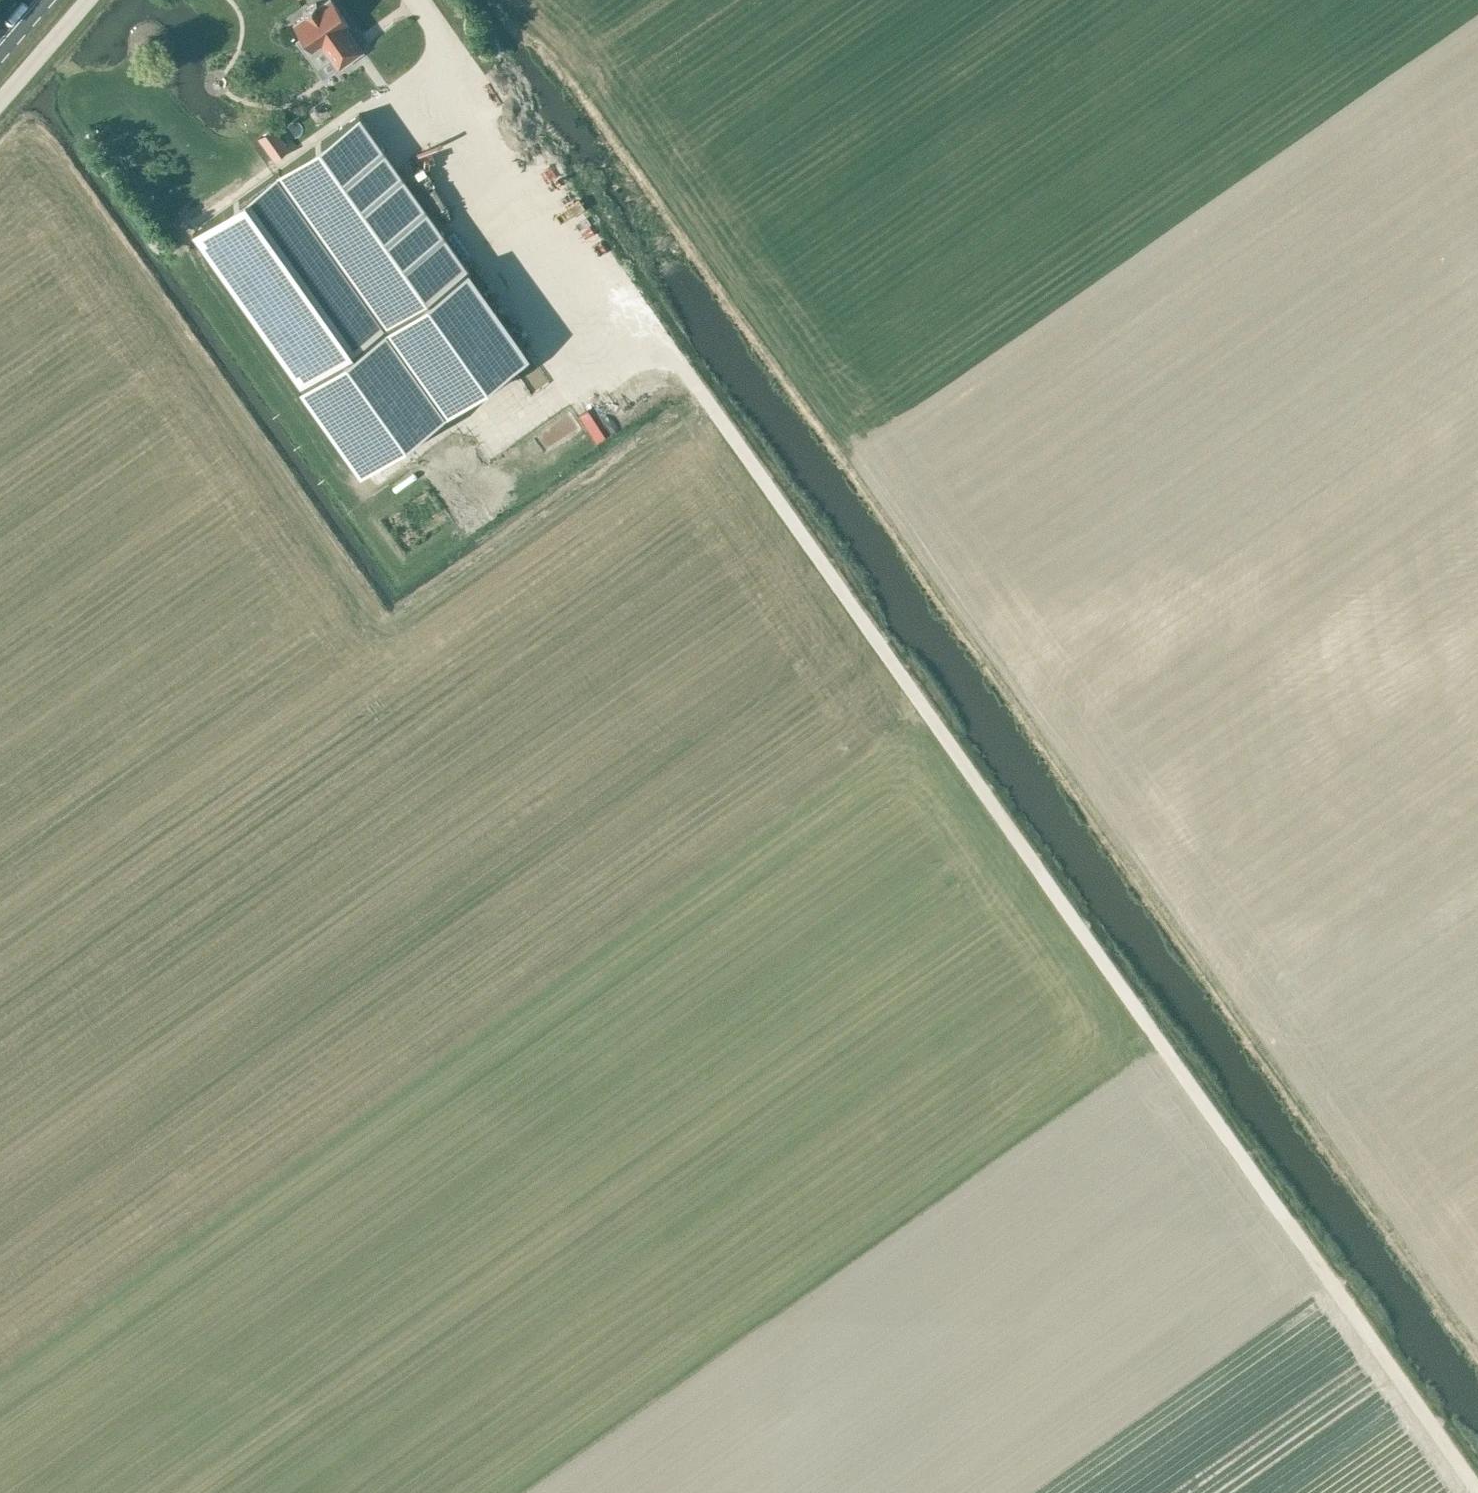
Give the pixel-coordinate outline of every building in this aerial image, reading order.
[(345,25),(348,23),(332,0),(325,0),(318,5),(316,2),(303,11),(305,14),(293,22),(303,35),(298,38),(311,56),(324,47),(338,67),(362,49),(345,25)] [(420,95),(418,109),(428,111),(431,96),(420,95)] [(368,336),(467,265),(359,113),(195,229),(303,382),(350,349),(356,358),(374,345),(368,336)] [(274,127),(259,137),(273,158),(288,147),(274,127)] [(356,358),(350,349),(303,382),(363,466),(527,350),(467,265),(368,336),(374,345),(356,358)] [(577,290),(570,294),(581,313),(589,308),(577,290)] [(575,442),(652,395),(638,372),(561,419),(575,442)]
